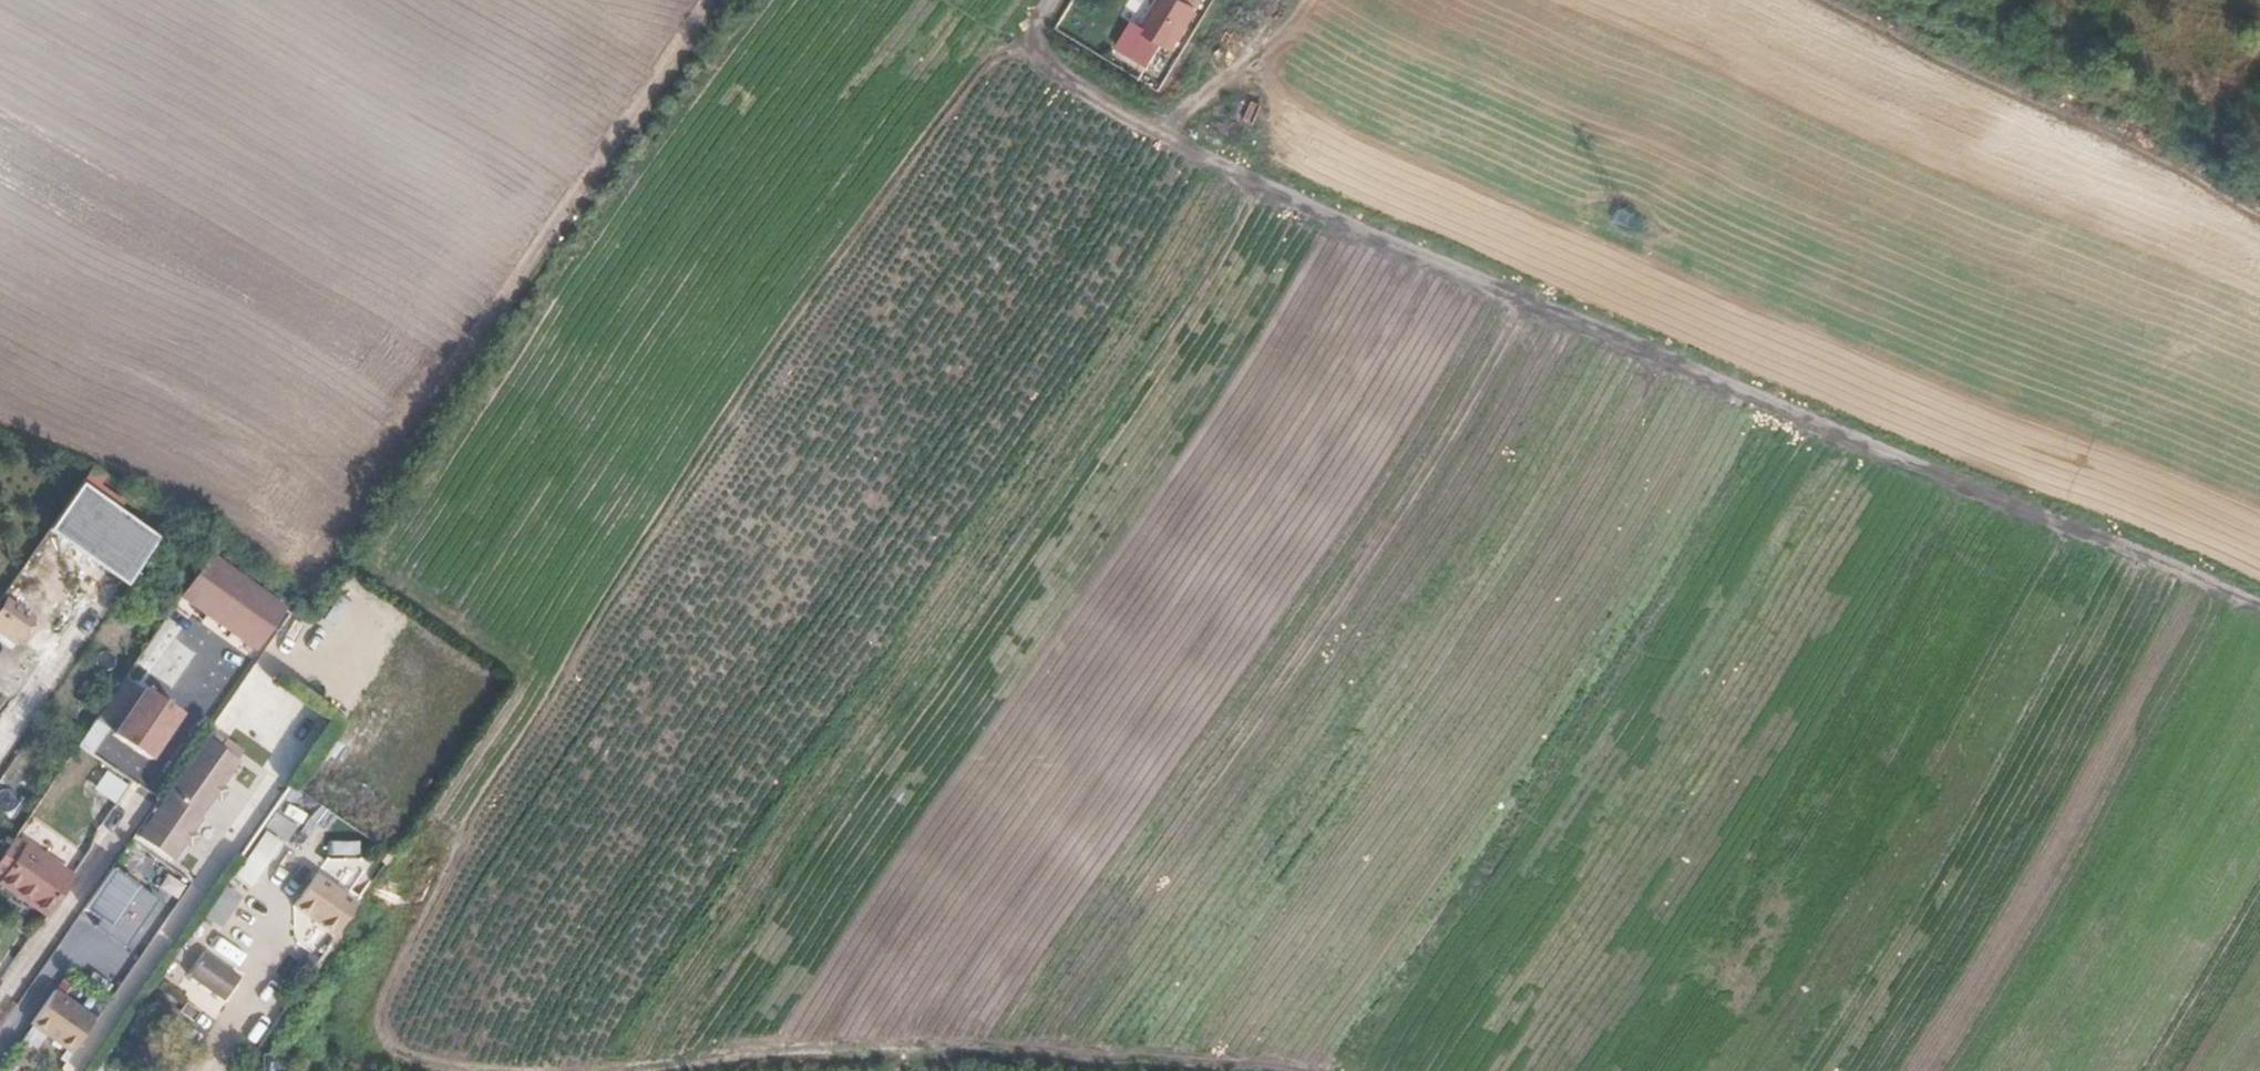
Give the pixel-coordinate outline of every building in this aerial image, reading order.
[(1143,22),(1133,17),(1115,49),(1149,68),(1162,44),(1175,52),(1204,0),(1156,0),(1143,22)] [(130,581),(160,536),(78,479),(46,524),(130,581)] [(284,610),(206,556),(179,594),(255,649),(284,610)] [(0,593),(0,621),(11,628),(23,610),(0,593)] [(187,713),(148,687),(117,733),(156,759),(187,713)] [(179,863),(235,753),(197,734),(141,844),(179,863)] [(274,804),(290,785),(260,761),(245,781),(274,804)] [(105,769),(92,788),(114,803),(128,784),(105,769)] [(287,801),(279,813),(298,825),(306,814),(287,801)] [(264,826),(284,841),(295,826),(275,811),(264,826)] [(235,878),(253,887),(279,839),(260,829),(235,878)] [(0,850),(0,883),(44,914),(70,875),(11,834),(0,850)] [(360,901),(317,873),(296,906),(338,934),(360,901)] [(239,897),(224,887),(204,916),(218,927),(239,897)] [(88,930),(126,956),(143,931),(105,906),(88,930)] [(215,934),(206,946),(238,970),(247,957),(215,934)] [(236,975),(201,950),(185,974),(221,999),(236,975)] [(90,1021),(50,993),(26,1026),(66,1055),(90,1021)] [(299,1054),(259,1055),(260,1070),(298,1070),(299,1054)]
